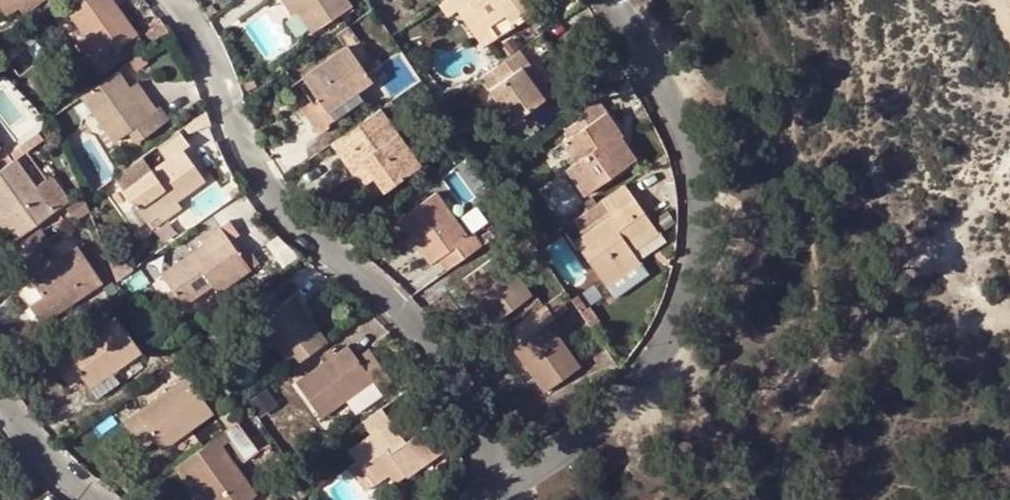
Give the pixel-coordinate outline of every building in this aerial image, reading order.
[(0,8),(6,17),(18,8),(28,0),(0,0),(0,7),(0,8)] [(18,8),(23,15),(43,0),(28,0),(18,8)] [(63,4),(93,45),(83,52),(101,76),(111,69),(103,59),(136,36),(111,0),(70,0),(63,4)] [(294,15),(300,11),(293,0),(283,0),(294,15)] [(300,11),(315,30),(351,6),(348,0),(293,0),(300,11)] [(438,2),(449,18),(465,6),(474,0),(441,0),(438,2)] [(465,6),(491,42),(502,34),(478,0),(474,0),(465,6)] [(502,34),(536,11),(528,0),(478,0),(502,34)] [(212,5),(202,12),(209,21),(219,14),(212,5)] [(296,81),(310,101),(312,103),(318,99),(334,120),(363,99),(358,92),(373,82),(351,51),(360,45),(348,28),(339,35),(347,45),(296,81)] [(521,49),(531,63),(554,47),(544,33),(521,49)] [(351,51),(373,82),(384,74),(380,69),(374,62),(361,43),(360,45),(351,51)] [(521,49),(491,70),(501,82),(490,90),(514,123),(546,100),(543,97),(534,85),(542,79),(531,63),(521,49)] [(149,64),(141,54),(130,62),(136,72),(149,64)] [(379,58),(374,62),(380,69),(384,66),(379,58)] [(130,88),(117,71),(82,96),(115,142),(129,132),(137,144),(169,121),(159,108),(157,109),(150,115),(130,88)] [(534,85),(543,97),(552,92),(542,79),(534,85)] [(150,115),(157,109),(138,82),(130,88),(150,115)] [(327,124),(334,120),(318,99),(312,103),(310,101),(303,107),(322,134),(330,128),(327,124)] [(624,136),(599,101),(565,125),(573,136),(586,156),(578,162),(567,169),(586,195),(637,160),(621,139),(624,136)] [(380,109),(387,118),(397,110),(391,102),(380,109)] [(380,109),(332,143),(354,173),(366,164),(375,178),(385,192),(422,166),(387,118),(380,109)] [(180,131),(158,147),(167,161),(124,191),(146,221),(176,200),(205,180),(183,149),(190,144),(180,131)] [(16,158),(43,139),(38,132),(18,146),(19,148),(12,153),(16,158)] [(586,156),(573,136),(564,143),(578,162),(586,156)] [(16,158),(0,170),(0,207),(0,208),(20,235),(69,200),(52,176),(37,187),(16,158)] [(457,209),(482,197),(465,160),(440,172),(457,209)] [(115,169),(119,174),(127,168),(123,163),(115,169)] [(366,164),(354,173),(364,186),(375,178),(366,164)] [(672,205),(678,202),(676,189),(675,181),(666,184),(672,205)] [(627,185),(603,201),(614,216),(576,243),(607,286),(640,262),(633,251),(627,244),(654,225),(627,185)] [(440,257),(449,269),(483,245),(478,238),(474,231),(468,236),(438,192),(400,218),(431,264),(440,257)] [(176,200),(146,221),(152,229),(181,208),(176,200)] [(0,208),(0,224),(12,241),(20,235),(0,208)] [(627,244),(633,251),(659,232),(654,225),(627,244)] [(201,241),(204,245),(208,251),(196,260),(192,254),(161,275),(184,306),(213,286),(218,292),(251,269),(221,226),(201,241)] [(45,227),(26,233),(31,247),(50,240),(45,227)] [(490,229),(478,238),(483,245),(496,237),(490,229)] [(204,245),(192,254),(196,260),(208,251),(204,245)] [(41,246),(6,271),(12,281),(24,272),(47,255),(41,246)] [(53,264),(30,281),(43,298),(30,307),(42,324),(101,282),(77,247),(53,264)] [(501,253),(462,281),(478,304),(493,324),(532,296),(501,253)] [(53,264),(47,255),(24,272),(30,281),(53,264)] [(462,281),(456,285),(474,309),(478,304),(462,281)] [(293,367),(327,342),(294,295),(283,304),(276,292),(244,315),(253,326),(262,319),(278,341),(276,343),(293,367)] [(531,316),(541,309),(534,299),(524,307),(531,316)] [(114,315),(50,361),(69,385),(80,376),(95,396),(118,380),(111,371),(140,350),(114,315)] [(548,323),(514,347),(546,391),(579,367),(548,323)] [(321,417),(343,402),(374,379),(379,387),(381,389),(393,381),(370,349),(357,357),(350,346),(334,357),(327,362),(297,383),(321,417)] [(322,355),(327,362),(334,357),(329,350),(322,355)] [(188,377),(124,421),(143,447),(155,438),(161,446),(192,423),(194,426),(213,413),(188,377)] [(348,408),(379,387),(374,379),(343,402),(348,408)] [(383,409),(363,423),(371,434),(348,450),(357,464),(373,487),(390,475),(401,468),(407,476),(421,466),(416,461),(439,445),(426,427),(407,441),(383,409)] [(224,432),(230,441),(244,462),(259,451),(239,422),(224,432)] [(230,441),(224,432),(174,467),(182,478),(224,449),(222,446),(230,441)] [(416,461),(421,466),(443,450),(439,445),(416,461)] [(182,478),(198,499),(206,499),(207,499),(250,499),(257,495),(224,449),(182,478)] [(373,487),(357,464),(349,469),(364,492),(373,487)] [(401,468),(390,475),(395,485),(407,476),(401,468)]
